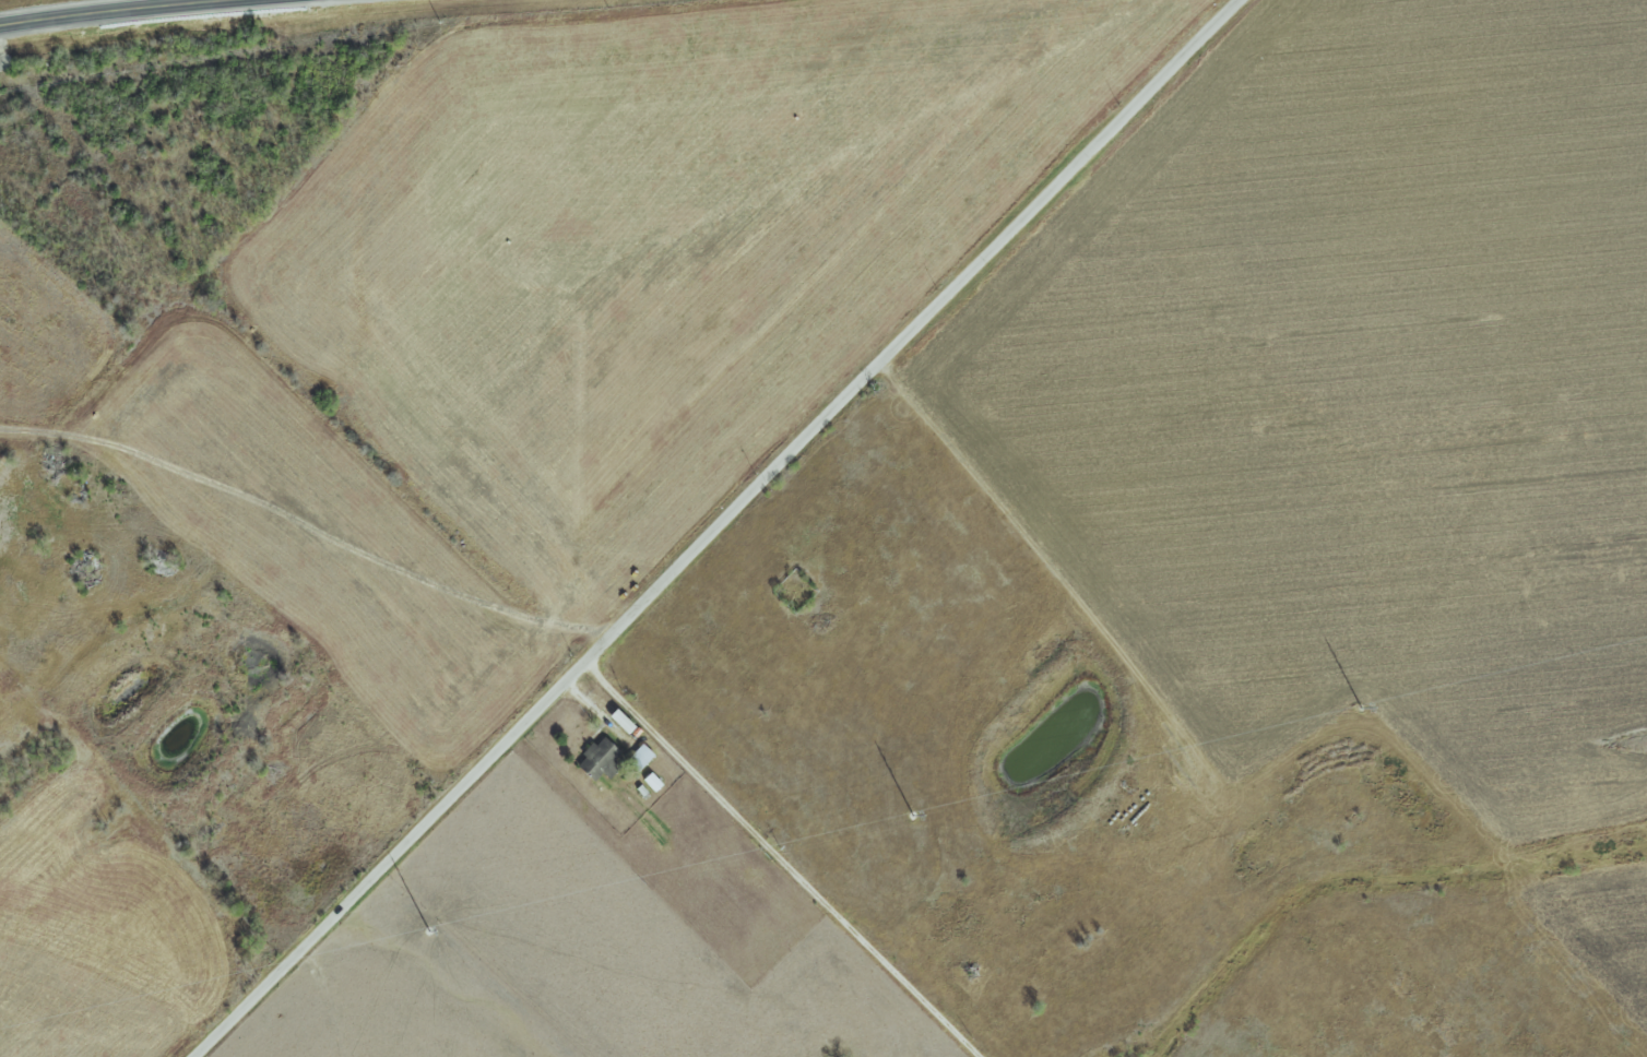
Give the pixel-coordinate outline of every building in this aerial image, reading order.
[(145,560),(158,578),(169,570),(156,551),(145,560)] [(633,726),(615,707),(607,714),(625,733),(633,726)]
